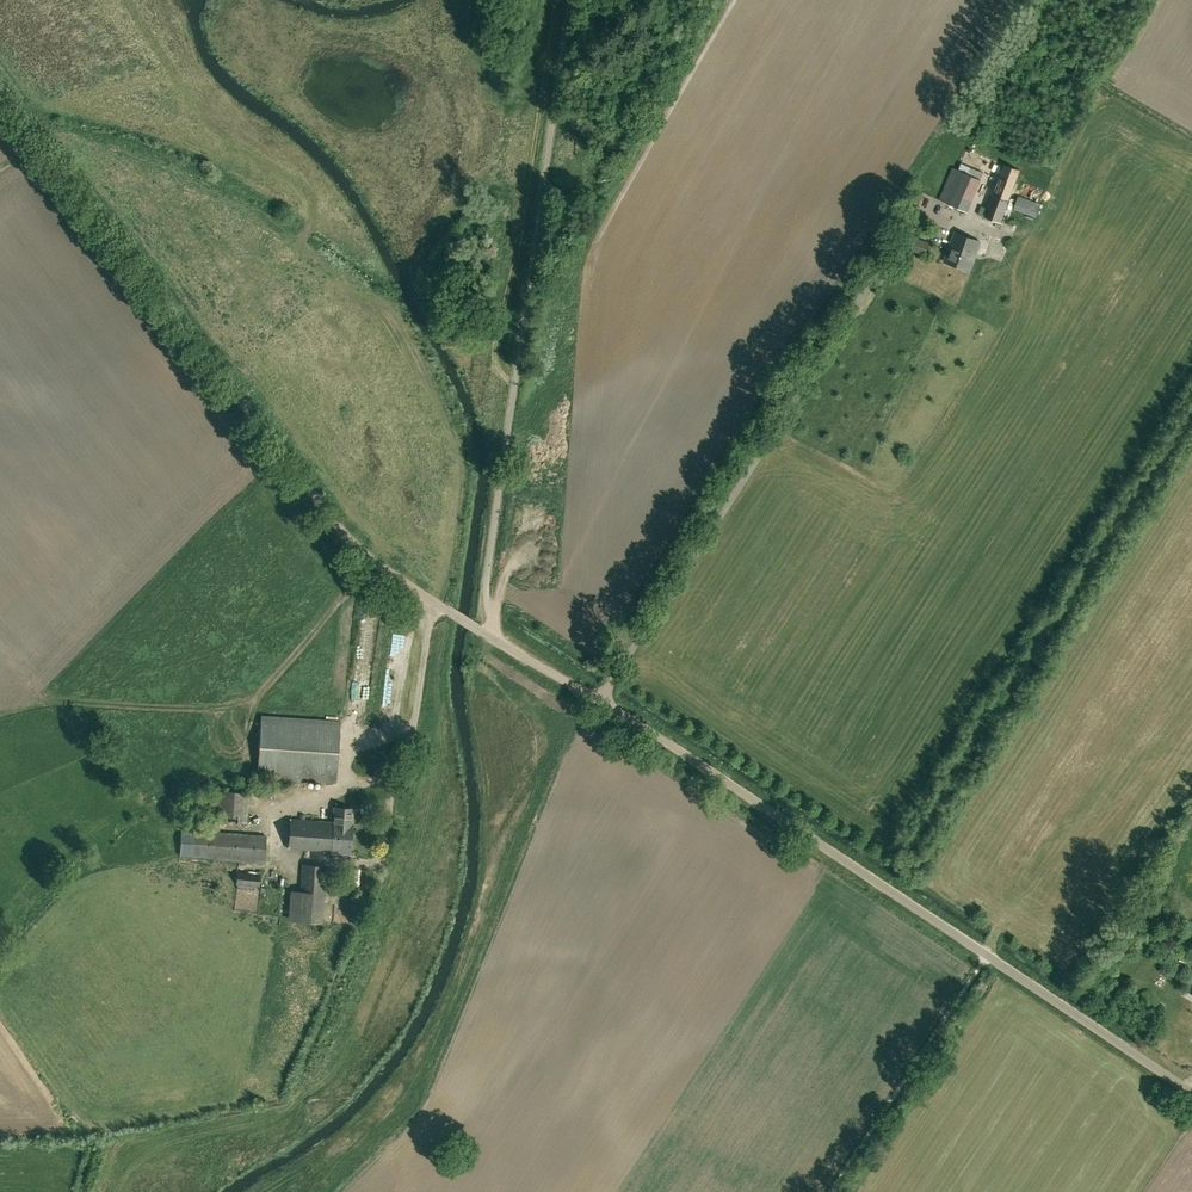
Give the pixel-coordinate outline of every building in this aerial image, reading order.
[(989,162),(990,160),(989,158),(989,156),(988,154),(987,153),(985,151),(984,150),(982,149),(980,149),(978,149),(976,149),(974,149),(972,150),(971,151),(969,153),(968,154),(967,156),(967,158),(967,160),(967,162),(967,164),(968,166),(969,167),(971,169),(972,170),(974,171),(976,171),(978,172),(980,171),(982,171),(984,170),(985,169),(987,167),(988,166),(989,164),(989,162)] [(1000,223),(1020,170),(1003,164),(987,208),(981,206),(978,215),(1000,223)] [(946,203),(960,170),(953,167),(939,200),(946,203)] [(974,176),(960,170),(946,203),(960,208),(974,176)] [(1035,217),(1040,204),(1018,196),(1014,208),(1035,217)] [(969,271),(980,241),(955,232),(944,261),(969,271)] [(925,255),(929,243),(914,236),(909,249),(925,255)] [(886,249),(877,243),(866,263),(874,269),(886,249)] [(336,782),(341,721),(261,715),(257,777),(336,782)] [(249,793),(216,790),(216,792),(211,791),(209,820),(247,823),(249,793)] [(353,821),(353,808),(334,807),(333,821),(291,819),(290,833),(351,838),(352,821),(353,821)] [(180,856),(246,861),(265,862),(267,835),(181,829),(180,856)] [(350,854),(351,838),(290,833),(289,848),(331,851),(331,853),(350,854)] [(322,924),(326,865),(301,864),(299,891),(290,890),(288,921),(322,924)] [(359,891),(360,869),(349,869),(347,890),(359,891)] [(259,886),(261,874),(238,872),(236,884),(259,886)]
